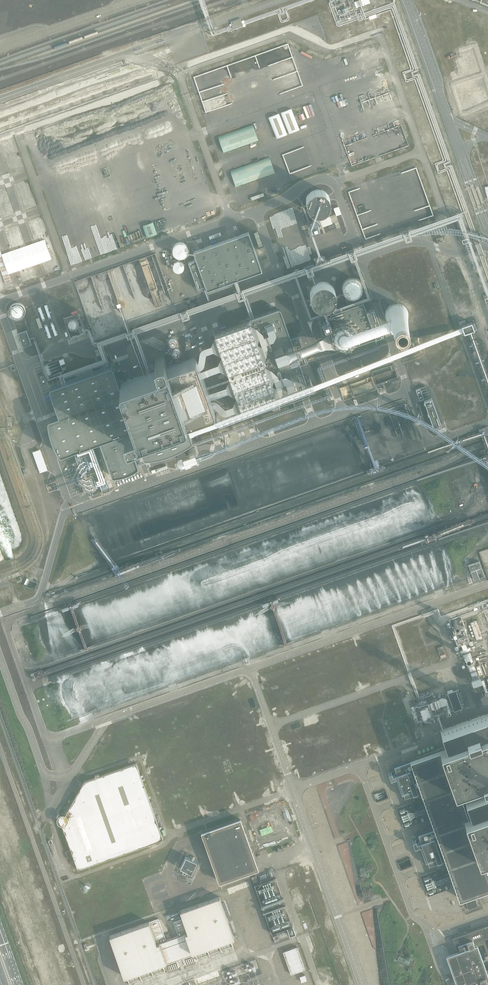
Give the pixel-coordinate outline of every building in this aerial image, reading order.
[(240,19),(231,22),(232,25),(232,26),(233,27),(233,28),(234,30),(243,26),(243,25),(242,24),(242,23),(241,22),(240,19)] [(298,60),(300,67),(261,79),(266,93),(322,75),(317,60),(311,62),(309,57),(298,60)] [(322,87),(308,92),(324,139),(335,139),(334,139),(334,132),(335,136),(336,139),(338,139),(338,146),(337,142),(334,143),(334,140),(332,140),(332,143),(334,143),(334,145),(327,146),(329,151),(343,147),(339,135),(339,138),(322,87)] [(299,130),(291,108),(281,112),(289,134),(299,130)] [(287,134),(279,112),(268,116),(276,138),(287,134)] [(258,140),(253,124),(218,136),(223,153),(258,140)] [(275,173),(269,157),(230,171),(235,187),(275,173)] [(328,212),(331,206),(331,200),(327,195),(322,193),(316,193),(311,197),(308,202),(309,208),(312,213),(317,216),(324,215),(328,212)] [(157,233),(153,221),(143,224),(147,237),(157,233)] [(136,241),(143,239),(139,224),(132,226),(136,241)] [(262,271),(248,228),(189,248),(191,255),(187,257),(198,288),(205,285),(206,290),(262,271)] [(173,256),(187,257),(188,242),(173,242),(173,256)] [(183,271),(183,260),(173,260),(174,271),(183,271)] [(357,304),(370,297),(364,283),(362,284),(358,276),(341,284),(349,301),(348,301),(350,305),(356,302),(357,304)] [(334,304),(336,299),(336,292),(332,288),(327,285),(321,285),(316,289),(313,294),(314,300),(317,305),(323,308),(329,307),(334,304)] [(383,337),(373,306),(365,309),(363,302),(332,312),(324,315),(322,322),(324,327),(331,324),(332,327),(330,330),(330,332),(330,337),(332,342),(335,345),(340,346),(343,347),(346,347),(347,349),(383,337)] [(406,306),(403,303),(399,302),(395,302),(391,303),(388,306),(386,309),(385,313),(385,317),(387,321),(389,324),(393,326),(397,326),(401,326),(404,324),(407,321),(409,317),(409,313),(408,309),(406,306)] [(9,317),(22,318),(24,305),(10,303),(9,317)] [(78,313),(64,318),(66,322),(68,321),(71,328),(82,325),(78,313)] [(23,347),(31,345),(29,339),(26,331),(18,334),(23,347)] [(177,343),(176,336),(168,337),(170,344),(177,343)] [(192,420),(184,397),(188,396),(183,384),(180,386),(175,372),(178,371),(168,346),(144,355),(149,370),(147,371),(146,371),(146,372),(144,372),(119,381),(114,367),(114,366),(114,365),(113,365),(112,365),(112,364),(111,364),(110,364),(110,365),(52,385),(51,385),(50,385),(49,386),(49,387),(48,387),(48,388),(58,414),(50,417),(49,417),(48,418),(48,419),(47,420),(47,424),(48,428),(49,432),(50,436),(51,440),(53,444),(55,448),(57,451),(60,454),(61,455),(62,455),(63,454),(72,451),(77,449),(96,442),(98,442),(111,475),(111,476),(112,477),(113,477),(114,478),(117,477),(120,477),(122,476),(125,475),(128,474),(131,473),(133,472),(136,470),(138,468),(139,468),(139,467),(139,466),(139,465),(133,448),(140,445),(143,454),(146,454),(149,454),(151,454),(154,453),(157,453),(160,452),(162,452),(165,451),(168,450),(167,449),(170,448),(173,447),(176,446),(179,444),(182,443),(185,441),(187,440),(190,438),(193,436),(189,426),(188,422),(192,420)] [(440,424),(432,398),(424,401),(433,427),(440,424)] [(40,448),(33,451),(40,472),(48,469),(40,448)] [(172,556),(179,553),(179,549),(178,547),(177,547),(174,547),(173,548),(166,548),(165,545),(162,545),(162,543),(161,540),(159,540),(159,560),(159,561),(165,559),(163,559),(173,556),(172,556)] [(473,580),(484,576),(479,561),(468,565),(473,580)] [(21,575),(19,572),(14,574),(9,575),(5,577),(1,578),(0,579),(0,583),(21,575)] [(461,618),(450,618),(471,684),(482,681),(480,674),(483,673),(481,667),(483,666),(483,665),(484,664),(484,662),(483,659),(487,657),(480,657),(479,656),(471,658),(471,656),(469,650),(473,649),(473,643),(472,638),(469,639),(468,637),(469,636),(463,618),(463,623),(461,618)] [(476,639),(482,637),(476,620),(470,622),(476,639)] [(448,693),(454,711),(462,708),(456,690),(448,693)] [(426,699),(411,703),(416,723),(435,718),(435,716),(445,713),(446,717),(449,716),(448,713),(453,712),(449,695),(426,701),(426,699)] [(462,798),(458,787),(485,778),(487,781),(487,780),(487,732),(485,733),(485,732),(392,765),(394,771),(396,777),(403,797),(420,791),(433,827),(416,833),(418,839),(420,845),(427,865),(444,859),(458,897),(487,887),(487,871),(482,855),(487,853),(487,789),(462,798)] [(163,839),(136,763),(84,781),(69,808),(68,807),(64,814),(63,814),(62,814),(61,814),(60,814),(60,815),(59,815),(58,816),(58,817),(57,817),(57,818),(57,819),(57,820),(57,821),(58,822),(58,823),(59,823),(59,824),(60,824),(61,825),(67,841),(68,841),(78,869),(163,839)] [(257,867),(255,862),(253,856),(242,824),(241,822),(240,819),(202,832),(220,881),(257,868),(257,867)] [(271,825),(260,829),(262,835),(273,831),(271,825)] [(190,876),(196,863),(185,858),(179,870),(183,872),(182,874),(185,876),(186,874),(190,876)] [(110,936),(124,977),(125,979),(127,978),(130,984),(165,972),(163,966),(168,964),(179,960),(194,954),(196,954),(198,960),(234,948),(231,942),(236,940),(235,937),(221,897),(181,911),(184,919),(174,922),(179,936),(172,939),(166,941),(158,919),(151,922),(110,936)] [(475,897),(467,900),(465,901),(468,910),(478,906),(475,897)] [(290,920),(284,904),(286,904),(284,898),(265,898),(260,899),(262,903),(262,908),(263,912),(266,912),(270,925),(270,926),(272,930),(279,928),(280,928),(285,926),(291,926),(291,924),(290,919),(290,920)] [(451,937),(456,951),(451,953),(446,955),(456,984),(487,984),(487,924),(451,937)] [(305,969),(297,946),(283,951),(291,974),(305,969)] [(408,966),(411,961),(400,955),(397,961),(408,966)]
